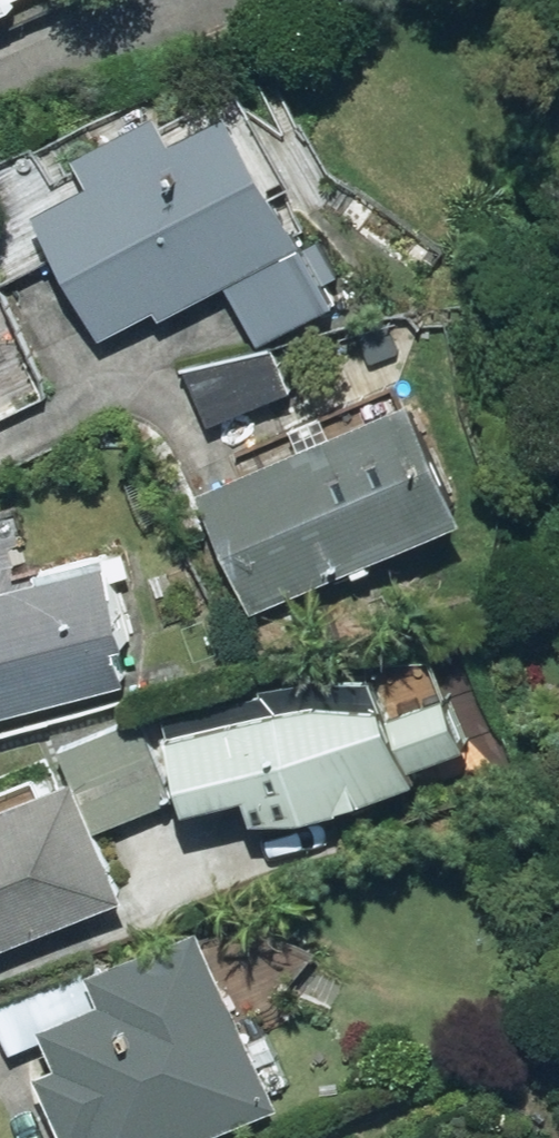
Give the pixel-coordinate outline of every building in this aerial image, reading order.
[(18,0),(0,0),(0,8),(18,0)] [(348,296),(250,91),(190,119),(178,94),(82,140),(102,180),(47,206),(107,331),(168,302),(172,311),(237,280),(264,336),(348,296)] [(280,343),(198,365),(212,414),(293,393),(280,343)] [(483,505),(426,384),(345,422),(336,403),(299,421),(307,440),(200,490),(257,611),(483,505)] [(143,676),(121,549),(0,586),(0,712),(143,676)] [(169,709),(196,801),(258,783),(267,816),(425,771),(421,756),(481,739),(464,680),(404,697),(389,646),(169,709)] [(139,889),(113,823),(182,796),(147,707),(57,743),(69,773),(0,800),(0,944),(139,889)] [(61,1034),(69,1053),(47,1062),(77,1137),(84,1137),(101,1131),(104,1137),(182,1137),(293,1093),(219,909),(0,997),(21,1049),(61,1034)]
